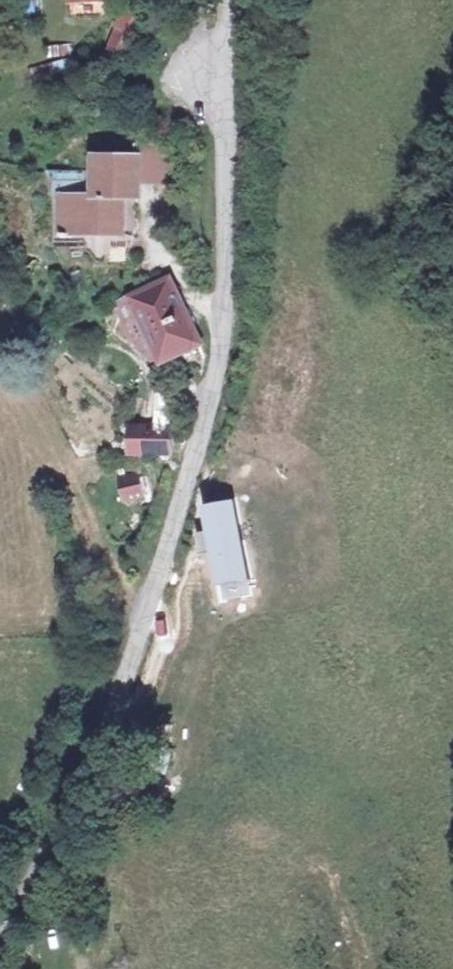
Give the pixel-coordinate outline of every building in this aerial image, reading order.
[(141,21),(140,5),(110,8),(112,24),(141,21)] [(80,55),(80,42),(51,44),(52,57),(80,55)] [(178,160),(161,160),(161,172),(119,172),(119,193),(119,208),(107,208),(108,193),(107,185),(76,185),(76,207),(86,208),(86,250),(146,250),(146,212),(161,212),(161,194),(178,194),(178,160)] [(119,208),(119,193),(108,193),(107,208),(119,208)] [(147,349),(158,342),(167,362),(168,364),(202,348),(188,315),(173,285),(139,301),(147,320),(128,329),(147,349)] [(167,362),(158,342),(147,349),(161,365),(167,362)] [(150,432),(150,440),(149,457),(173,459),(175,432),(150,432)] [(118,489),(123,505),(147,497),(142,481),(118,489)] [(232,498),(198,505),(215,586),(250,579),(232,498)]
